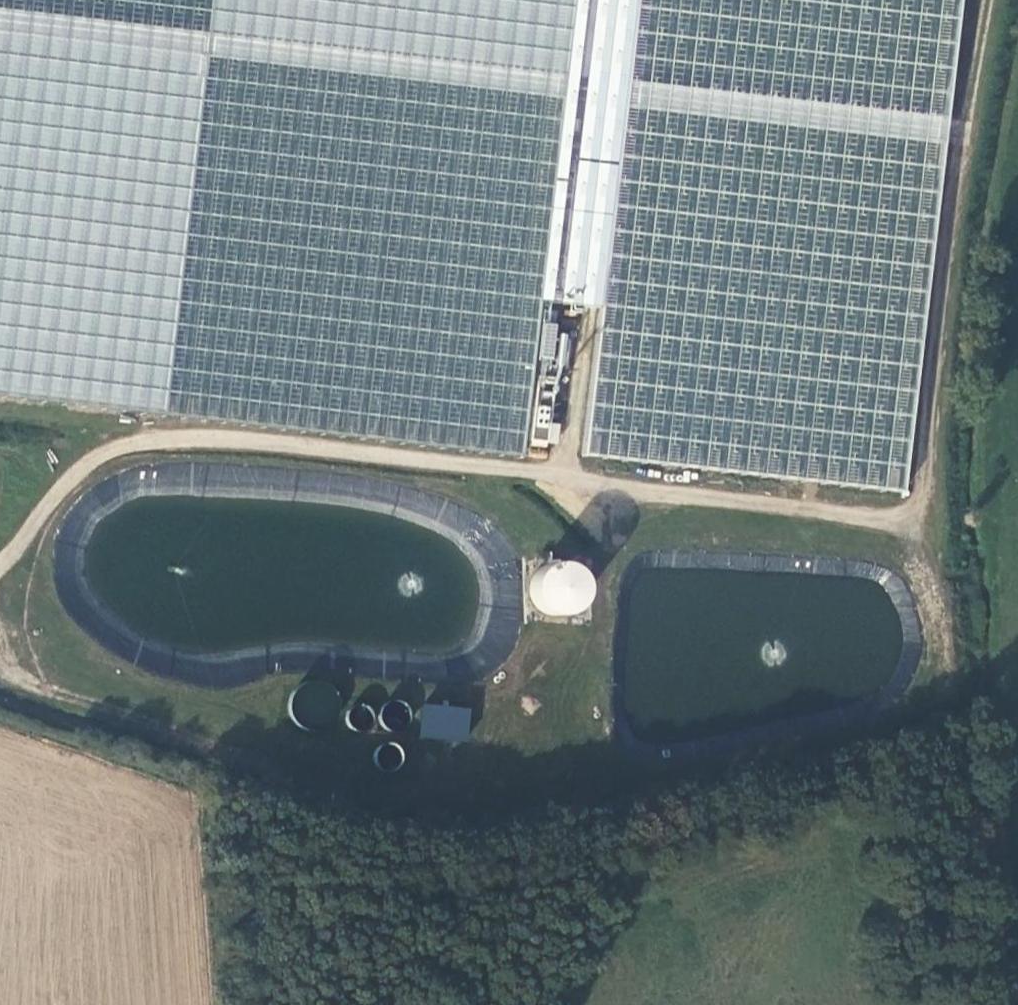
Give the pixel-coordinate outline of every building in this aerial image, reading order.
[(520,453),(538,296),(572,0),(0,0),(0,393),(520,453)] [(597,303),(633,0),(572,0),(538,296),(597,303)] [(597,303),(581,451),(901,488),(957,0),(633,0),(597,303)] [(584,613),(590,568),(547,562),(541,608),(584,613)] [(446,704),(422,702),(419,732),(443,735),(446,704)] [(390,771),(404,757),(390,743),(376,757),(390,771)]
